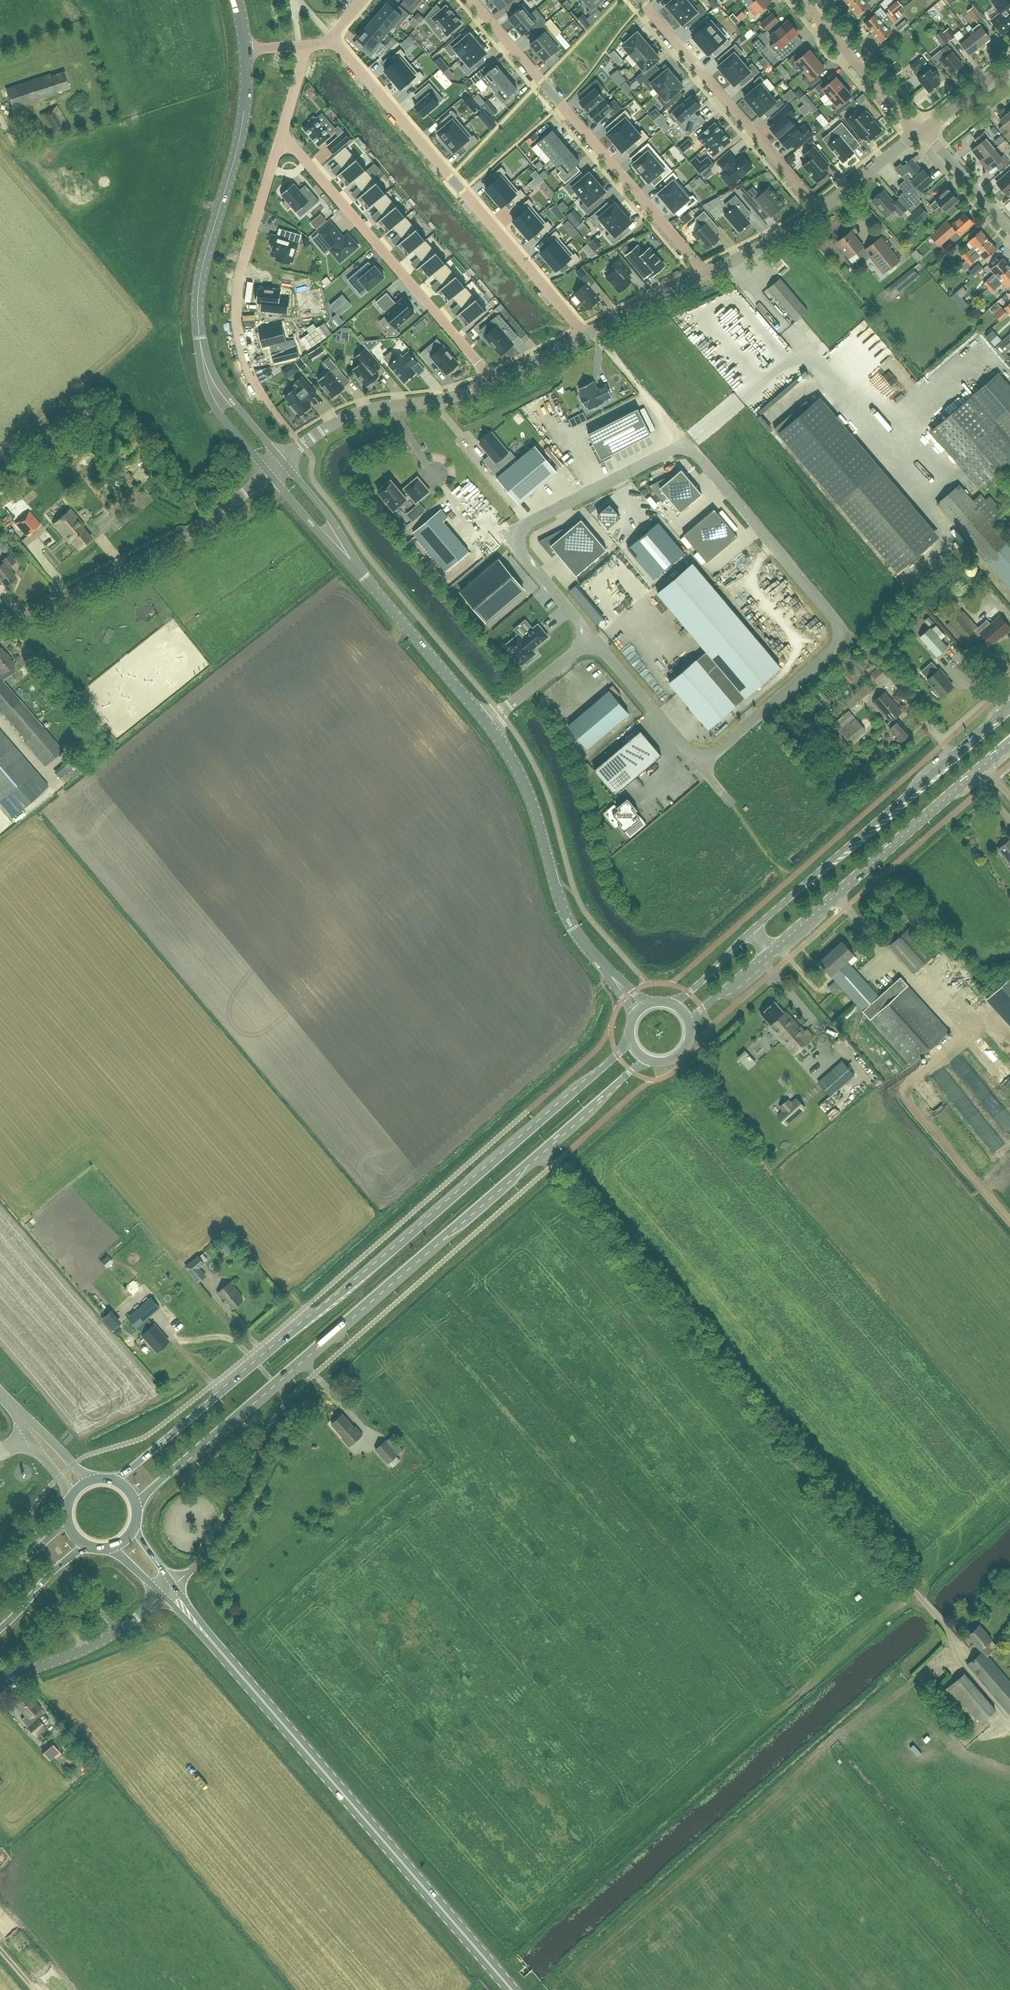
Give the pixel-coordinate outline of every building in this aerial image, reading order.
[(411,12),(421,0),(404,0),(401,4),(411,12)] [(493,1),(500,9),(511,0),(495,0),(493,1)] [(584,0),(591,8),(587,12),(591,16),(599,10),(597,8),(597,4),(602,0),(584,0)] [(672,17),(691,0),(672,0),(665,5),(669,10),(667,11),(672,17)] [(696,6),(691,0),(672,17),(677,22),(679,21),(682,25),(693,16),(697,19),(706,12),(699,4),(696,6)] [(746,6),(755,16),(771,2),(770,0),(753,0),(746,6)] [(866,4),(870,0),(857,0),(850,6),(858,16),(868,7),(866,4)] [(891,2),(888,0),(884,0),(877,8),(882,12),(891,2)] [(998,7),(997,8),(1000,12),(991,20),(1002,33),(1009,27),(1009,15),(1009,14),(1009,5),(1006,1),(1006,0),(992,0),(998,7)] [(864,23),(872,33),(883,23),(893,15),(902,7),(898,1),(888,9),(889,11),(879,19),(875,14),(864,23)] [(394,24),(394,25),(398,28),(409,14),(399,6),(396,10),(387,3),(380,12),(394,24)] [(461,23),(460,22),(460,23),(447,7),(446,6),(445,7),(442,10),(437,4),(424,19),(431,27),(436,22),(447,34),(446,34),(447,35),(448,35),(448,34),(460,24),(461,23)] [(936,4),(929,8),(938,26),(945,22),(936,4)] [(508,19),(515,27),(530,14),(523,6),(508,19)] [(973,6),(967,12),(974,21),(981,16),(973,6)] [(372,20),(387,33),(394,25),(394,24),(380,12),(372,20)] [(530,14),(515,27),(522,35),(532,27),(536,31),(545,24),(541,19),(536,22),(530,14)] [(766,30),(778,20),(772,14),(761,24),(766,30)] [(703,27),(692,37),(700,46),(720,29),(708,15),(699,23),(703,27)] [(887,28),(893,24),(892,23),(897,19),(893,15),(883,23),(872,33),(880,42),(891,33),(887,28)] [(380,41),(387,33),(372,20),(365,29),(379,42),(380,41)] [(500,24),(510,37),(515,33),(505,20),(500,24)] [(904,20),(895,28),(900,33),(909,25),(904,20)] [(743,35),(731,21),(724,26),(727,29),(726,30),(735,41),(743,35)] [(788,21),(770,36),(774,42),(770,46),(780,58),(793,48),(787,42),(798,32),(788,21)] [(530,44),(537,52),(555,37),(548,29),(549,28),(545,24),(536,31),(540,36),(530,44)] [(966,29),(980,46),(990,38),(979,24),(972,29),(969,25),(965,28),(966,29)] [(379,42),(365,29),(357,38),(365,45),(362,50),(371,57),(382,44),(384,46),(384,45),(380,41),(379,42)] [(720,29),(700,46),(708,55),(718,46),(722,50),(731,42),(720,29)] [(943,33),(950,41),(955,37),(953,35),(948,29),(943,33)] [(966,29),(961,33),(964,36),(958,41),(970,55),(980,46),(966,29)] [(644,41),(637,32),(622,45),(630,54),(644,41)] [(947,40),(941,32),(934,37),(941,45),(947,40)] [(460,58),(479,42),(474,36),(473,37),(470,34),(458,44),(454,39),(444,48),(452,56),(456,53),(460,58)] [(415,41),(410,35),(401,44),(406,49),(415,41)] [(566,50),(555,37),(537,52),(544,61),(554,52),(558,57),(566,50)] [(644,41),(630,54),(637,62),(652,50),(644,41)] [(479,42),(460,58),(465,63),(461,67),(468,76),(478,67),(474,63),(486,53),(483,49),(484,48),(479,42)] [(719,70),(725,77),(742,62),(738,57),(743,53),(735,44),(726,52),(729,57),(718,67),(720,69),(719,70)] [(951,74),(962,65),(946,45),(940,50),(946,56),(940,61),(951,74)] [(394,62),(384,71),(392,80),(410,64),(403,56),(405,54),(400,49),(390,57),(394,62)] [(637,62),(644,71),(636,78),(641,84),(643,82),(653,73),(650,69),(650,66),(659,58),(652,50),(637,62)] [(799,66),(803,71),(817,59),(809,50),(801,56),(797,52),(788,60),(795,69),(799,66)] [(803,78),(811,87),(821,79),(817,74),(825,68),(817,59),(803,71),(807,75),(803,78)] [(929,92),(940,83),(936,77),(939,75),(935,70),(932,72),(929,68),(928,69),(919,59),(910,66),(914,72),(913,72),(918,78),(917,78),(929,92)] [(742,62),(725,77),(730,84),(732,83),(734,86),(745,76),(749,80),(759,72),(752,63),(747,67),(742,62)] [(410,64),(392,80),(400,89),(410,80),(414,85),(424,76),(419,71),(418,73),(410,64)] [(481,78),(488,86),(503,73),(496,65),(481,78)] [(653,73),(643,82),(651,91),(654,88),(658,92),(676,77),(668,68),(657,78),(653,73)] [(510,81),(503,73),(488,86),(494,94),(510,81)] [(21,81),(10,82),(13,104),(33,101),(33,100),(47,98),(47,99),(63,97),(62,89),(63,89),(62,82),(61,82),(60,75),(49,77),(50,78),(43,79),(43,78),(28,80),(28,81),(21,82),(21,81)] [(744,98),(752,106),(768,93),(761,84),(764,80),(760,76),(754,81),(758,86),(744,98)] [(621,86),(628,82),(625,77),(618,81),(621,86)] [(676,77),(658,92),(662,97),(658,100),(666,109),(676,100),(672,96),(683,86),(676,77)] [(764,80),(771,90),(776,87),(770,77),(764,80)] [(830,98),(844,86),(836,77),(828,84),(824,79),(814,87),(822,97),(826,93),(830,98)] [(587,111),(588,112),(605,99),(599,92),(605,88),(596,78),(587,87),(591,92),(580,102),(582,104),(580,106),(586,112),(587,111)] [(510,81),(494,94),(502,102),(517,89),(510,81)] [(420,101),(414,106),(423,117),(443,99),(429,83),(415,95),(420,101)] [(844,86),(830,98),(834,103),(830,106),(834,110),(851,95),(844,86)] [(768,93),(752,106),(759,115),(773,104),(777,108),(783,103),(779,98),(776,101),(768,93)] [(688,135),(705,121),(700,115),(698,116),(694,112),(700,106),(699,104),(700,103),(695,96),(693,98),(691,96),(673,111),(678,118),(675,121),(688,135)] [(605,99),(588,112),(590,114),(588,115),(594,122),(595,120),(596,122),(608,112),(612,116),(622,108),(614,99),(609,103),(605,99)] [(777,136),(778,138),(796,123),(791,118),(795,114),(787,105),(771,119),(775,124),(770,128),(772,130),(770,131),(776,137),(777,136)] [(444,143),(464,126),(456,117),(457,116),(453,110),(441,121),(445,125),(437,132),(440,135),(438,136),(444,143)] [(606,134),(614,143),(633,127),(628,120),(632,117),(625,110),(614,119),(618,124),(606,134)] [(845,119),(855,131),(862,139),(867,135),(871,140),(882,130),(872,120),(873,119),(868,112),(867,113),(865,111),(859,116),(855,111),(845,119)] [(1009,111),(999,119),(1005,127),(1000,130),(1008,141),(1009,140),(1009,112),(1009,111)] [(318,146),(319,146),(331,136),(331,135),(330,135),(316,118),(316,117),(315,117),(315,118),(314,116),(309,120),(310,122),(303,128),(303,129),(304,129),(318,146)] [(698,138),(705,147),(722,132),(715,123),(714,122),(714,123),(698,137),(697,137),(698,138)] [(835,138),(828,145),(843,163),(854,153),(853,151),(848,145),(850,143),(851,144),(856,139),(842,122),(830,132),(835,138)] [(787,147),(791,143),(795,148),(812,134),(804,125),(800,129),(796,123),(778,138),(780,139),(778,140),(784,147),(785,146),(787,147)] [(334,154),(338,150),(350,139),(344,131),(343,132),(338,126),(335,128),(333,130),(334,131),(339,136),(331,142),(327,146),(334,154)] [(464,126),(444,143),(450,150),(451,149),(454,152),(462,145),(467,151),(478,140),(474,134),(472,136),(464,126)] [(633,127),(614,143),(622,152),(633,142),(637,147),(649,137),(642,129),(638,133),(633,127)] [(544,151),(559,138),(552,130),(537,143),(544,151)] [(971,150),(980,160),(994,149),(987,141),(990,138),(984,131),(974,139),(978,144),(971,150)] [(730,140),(722,132),(705,147),(713,155),(712,155),(713,156),(714,155),(729,142),(730,142),(730,141),(730,140)] [(550,159),(566,146),(559,138),(544,151),(550,159)] [(693,144),(689,139),(679,147),(683,152),(693,144)] [(641,173),(660,157),(648,143),(639,151),(642,155),(634,163),(632,164),(634,165),(632,167),(638,173),(639,172),(641,173)] [(566,146),(550,159),(557,167),(572,154),(566,146)] [(828,173),(825,168),(829,165),(813,146),(801,156),(806,162),(802,166),(810,175),(809,176),(814,182),(816,181),(817,183),(828,173)] [(322,161),(332,154),(327,147),(317,155),(322,161)] [(345,147),(333,157),(339,163),(344,169),(337,175),(338,176),(338,175),(341,173),(344,177),(349,183),(346,186),(347,187),(354,181),(366,170),(367,170),(366,169),(365,170),(357,160),(357,159),(357,158),(356,159),(345,147)] [(1000,157),(994,149),(980,160),(988,171),(995,165),(999,170),(1009,162),(1003,155),(1000,157)] [(735,182),(752,167),(742,155),(736,160),(729,152),(718,162),(735,182)] [(572,154),(557,167),(560,171),(557,174),(565,183),(580,170),(576,165),(580,162),(572,154)] [(696,156),(690,161),(695,167),(700,173),(706,168),(713,163),(707,156),(700,162),(696,156)] [(915,162),(918,159),(915,156),(912,159),(911,158),(897,172),(904,180),(898,185),(903,191),(898,196),(911,211),(922,201),(919,198),(924,194),(921,190),(932,180),(923,170),(922,171),(915,162)] [(649,183),(650,182),(659,174),(662,179),(672,171),(660,157),(641,173),(642,175),(640,176),(646,183),(647,181),(649,183)] [(367,170),(366,170),(369,174),(372,172),(378,167),(374,163),(367,170)] [(930,168),(933,174),(940,170),(937,164),(930,168)] [(495,180),(485,189),(493,198),(511,182),(504,174),(506,172),(502,167),(491,176),(495,180)] [(366,170),(354,181),(359,187),(364,193),(357,199),(358,199),(361,197),(364,200),(369,207),(366,209),(367,210),(374,204),(386,194),(386,193),(385,193),(377,183),(377,182),(376,182),(369,174),(366,170)] [(1009,181),(1009,171),(1009,170),(1002,176),(1003,177),(997,183),(1002,189),(1009,181)] [(666,203),(683,188),(676,179),(677,177),(673,172),(664,180),(668,185),(658,193),(666,203)] [(581,196),(598,181),(592,174),(591,175),(589,173),(577,183),(573,178),(563,187),(571,195),(576,191),(581,196)] [(604,188),(598,181),(581,196),(585,201),(580,206),(587,215),(597,206),(593,202),(605,192),(603,189),(604,188)] [(1002,189),(1007,194),(1009,192),(1009,181),(1002,189)] [(493,198),(493,199),(494,199),(501,207),(511,198),(515,203),(525,194),(520,189),(519,191),(511,182),(493,198)] [(308,210),(319,201),(309,189),(303,194),(294,183),(281,194),(286,200),(282,203),(288,209),(291,206),(296,212),(304,205),(308,210)] [(771,216),(784,205),(783,203),(785,202),(779,195),(778,197),(769,187),(757,198),(749,189),(742,196),(755,210),(761,204),(771,216)] [(683,188),(666,203),(674,212),(684,204),(688,208),(697,200),(693,195),(691,197),(683,188)] [(945,211),(946,210),(951,215),(957,209),(952,204),(958,199),(948,188),(935,200),(936,200),(930,205),(934,210),(940,205),(945,211)] [(883,190),(871,201),(886,217),(894,209),(900,215),(907,208),(898,198),(894,202),(883,190)] [(386,194),(374,204),(379,210),(384,216),(377,222),(377,223),(378,222),(381,220),(383,223),(389,230),(386,233),(387,233),(393,227),(406,217),(406,216),(405,216),(397,206),(397,205),(396,206),(386,194)] [(731,209),(725,214),(740,231),(751,221),(741,209),(746,205),(736,194),(725,203),(731,209)] [(523,212),(513,221),(520,229),(520,230),(539,214),(532,206),(533,204),(529,199),(519,207),(523,212)] [(605,228),(624,212),(618,205),(617,206),(615,203),(603,213),(599,209),(590,217),(597,226),(600,223),(605,228)] [(926,214),(920,207),(909,217),(915,224),(926,214)] [(573,221),(581,219),(578,211),(570,213),(573,221)] [(693,233),(707,249),(712,245),(714,246),(718,242),(717,241),(719,239),(709,227),(714,223),(704,211),(695,219),(701,226),(693,233)] [(624,212),(605,228),(609,233),(606,236),(613,245),(623,236),(619,232),(631,222),(629,219),(630,218),(624,212)] [(930,236),(936,243),(947,233),(948,235),(955,230),(959,235),(974,223),(964,212),(951,224),(948,220),(930,236)] [(539,214),(520,230),(521,231),(521,230),(528,239),(538,230),(542,235),(552,226),(548,221),(546,222),(539,214)] [(406,217),(393,227),(398,233),(404,239),(397,245),(397,246),(398,245),(400,243),(403,247),(409,253),(406,256),(406,257),(413,251),(426,240),(426,239),(425,240),(416,230),(417,229),(417,228),(416,229),(406,217)] [(333,225),(321,235),(334,250),(332,252),(343,265),(361,249),(350,237),(345,241),(343,238),(344,237),(333,225)] [(962,255),(966,260),(988,240),(980,230),(968,241),(973,246),(967,252),(966,251),(962,255)] [(292,262),(298,242),(300,235),(288,231),(286,239),(271,235),(269,243),(274,244),(272,251),(274,251),(273,256),(276,257),(276,259),(289,263),(290,261),(292,262)] [(550,244),(540,252),(548,262),(566,246),(559,238),(561,236),(556,231),(546,239),(550,244)] [(883,273),(899,260),(880,237),(865,249),(850,231),(837,242),(849,257),(855,252),(863,262),(870,256),(883,273)] [(426,240),(413,251),(418,257),(424,263),(417,269),(418,268),(420,267),(423,270),(429,277),(426,279),(426,280),(433,274),(445,264),(446,263),(446,262),(445,263),(436,253),(437,252),(436,252),(426,240)] [(985,260),(991,254),(997,249),(988,240),(966,260),(963,262),(967,267),(970,264),(974,261),(974,260),(980,255),(985,260)] [(954,256),(961,250),(957,245),(950,252),(954,256)] [(566,246),(548,262),(556,271),(566,262),(570,267),(580,258),(575,253),(573,255),(566,246)] [(644,277),(650,272),(653,275),(664,266),(649,248),(644,253),(638,246),(626,256),(644,277)] [(627,277),(632,272),(619,258),(610,266),(614,270),(606,277),(619,292),(631,282),(627,277)] [(1009,268),(1009,267),(1002,258),(990,268),(999,278),(1009,268)] [(445,264),(433,274),(438,280),(443,286),(437,292),(437,293),(438,292),(440,290),(443,293),(449,300),(446,303),(453,297),(465,287),(466,286),(465,286),(456,276),(457,276),(456,275),(456,276),(445,264)] [(973,276),(983,268),(979,264),(970,271),(973,276)] [(360,269),(347,279),(353,286),(358,281),(366,292),(384,277),(382,274),(383,273),(378,267),(377,268),(375,266),(373,267),(365,274),(360,269)] [(907,272),(910,279),(919,275),(917,268),(907,272)] [(987,288),(992,293),(1003,283),(1007,287),(1009,285),(1009,268),(999,278),(992,284),(987,288)] [(575,293),(588,309),(600,299),(589,287),(595,282),(587,273),(581,278),(586,283),(575,293)] [(807,310),(780,278),(768,288),(795,320),(795,321),(807,310)] [(983,283),(987,288),(992,284),(988,279),(983,283)] [(258,288),(256,303),(261,303),(260,311),(269,312),(288,313),(289,299),(280,298),(281,290),(279,290),(279,288),(272,288),(272,289),(267,289),(267,287),(260,286),(260,288),(258,288)] [(465,287),(453,297),(458,303),(463,309),(456,315),(457,316),(458,315),(460,313),(463,317),(469,323),(466,326),(466,327),(486,310),(485,309),(485,310),(476,300),(477,299),(476,298),(476,299),(465,287)] [(967,292),(962,287),(950,297),(961,310),(967,304),(961,297),(967,292)] [(414,312),(403,298),(396,304),(387,292),(376,302),(385,313),(384,315),(395,328),(414,312)] [(1007,314),(1001,306),(993,313),(999,321),(1007,314)] [(499,313),(486,324),(492,330),(485,336),(484,338),(489,344),(491,343),(500,354),(512,343),(505,334),(511,328),(499,313)] [(299,339),(306,350),(331,334),(324,322),(299,339)] [(282,324),(258,330),(262,347),(271,345),(272,353),(270,353),(273,364),(299,358),(297,347),(295,347),(294,339),(286,341),(282,324)] [(1009,349),(1009,334),(999,345),(1006,353),(1009,349)] [(377,339),(361,342),(369,351),(380,342),(377,339)] [(455,365),(458,363),(443,346),(431,356),(425,349),(419,354),(429,364),(434,360),(446,374),(449,371),(450,373),(457,367),(455,365)] [(380,368),(364,349),(355,357),(360,363),(352,369),(359,377),(357,378),(361,383),(363,382),(367,387),(369,385),(370,386),(375,382),(374,381),(379,376),(375,372),(380,368)] [(389,364),(388,365),(404,383),(416,372),(412,367),(418,362),(409,351),(403,357),(400,354),(396,358),(389,364)] [(601,363),(619,383),(625,377),(607,358),(601,363)] [(296,362),(285,367),(289,374),(299,368),(296,362)] [(318,380),(333,398),(344,388),(340,382),(346,377),(334,363),(328,369),(329,371),(318,380)] [(263,368),(254,370),(260,383),(268,379),(267,377),(263,368)] [(972,395),(930,430),(978,487),(1009,460),(1009,385),(999,372),(972,395)] [(310,400),(317,394),(301,376),(295,382),(296,383),(290,388),(291,390),(284,396),(291,404),(289,406),(296,413),(298,411),(301,415),(311,406),(306,400),(309,398),(310,400)] [(597,389),(593,381),(579,388),(583,396),(580,397),(585,407),(588,406),(590,410),(604,402),(603,401),(612,396),(606,384),(597,389)] [(638,408),(588,433),(593,444),(590,446),(591,446),(599,463),(612,457),(613,457),(611,454),(650,434),(638,408)] [(483,460),(498,477),(510,466),(502,457),(508,452),(492,432),(479,443),(490,455),(483,460)] [(557,471),(535,445),(510,466),(498,477),(497,477),(519,504),(557,471)] [(673,473),(649,485),(663,501),(667,497),(680,512),(702,494),(681,469),(675,475),(673,473)] [(870,473),(837,502),(896,570),(929,541),(870,473)] [(416,503),(429,491),(417,477),(404,489),(401,492),(391,480),(390,480),(378,491),(378,490),(377,491),(378,492),(378,491),(393,509),(394,509),(406,499),(407,498),(406,498),(409,495),(416,503)] [(990,522),(972,501),(958,484),(936,503),(1009,590),(1009,545),(990,522)] [(972,501),(990,522),(998,515),(980,494),(972,501)] [(620,516),(619,516),(619,515),(619,516),(610,506),(610,505),(610,504),(610,505),(609,504),(609,505),(604,509),(603,510),(599,514),(598,514),(598,515),(599,515),(607,525),(607,526),(608,526),(609,526),(608,526),(609,526),(608,525),(613,522),(614,522),(614,521),(619,517),(620,517),(620,516)] [(714,508),(683,534),(707,562),(737,536),(714,508)] [(84,525),(70,509),(53,524),(69,543),(71,541),(78,549),(91,538),(82,526),(84,525)] [(413,532),(445,571),(469,551),(443,521),(447,517),(441,509),(413,532)] [(29,510),(14,523),(26,537),(41,524),(29,510)] [(562,529),(539,541),(552,557),(557,552),(576,575),(606,549),(581,519),(566,532),(562,529)] [(684,553),(658,522),(628,548),(653,578),(684,553)] [(33,533),(38,537),(44,530),(39,526),(33,533)] [(348,549),(353,547),(347,534),(343,536),(348,549)] [(6,542),(0,547),(0,549),(3,553),(11,548),(6,542)] [(8,567),(15,561),(9,554),(1,560),(2,562),(0,564),(0,579),(5,586),(16,577),(8,567)] [(486,621),(524,589),(499,560),(461,592),(486,621)] [(657,593),(745,697),(780,667),(692,563),(657,593)] [(1009,629),(1009,628),(999,616),(990,624),(986,620),(973,631),(966,623),(970,619),(962,609),(950,620),(969,642),(980,632),(990,644),(1004,632),(1005,633),(1009,629)] [(947,616),(950,620),(957,614),(954,610),(947,616)] [(505,645),(522,664),(525,662),(527,663),(533,658),(532,656),(535,653),(532,649),(548,636),(538,624),(533,628),(522,638),(519,634),(518,634),(505,645)] [(947,647),(930,627),(919,636),(937,656),(947,647)] [(653,689),(660,685),(630,638),(623,643),(653,689)] [(59,745),(4,680),(14,671),(10,667),(14,664),(1,648),(0,648),(0,671),(1,672),(0,672),(0,712),(2,714),(3,714),(25,740),(25,741),(41,760),(59,745)] [(669,682),(708,728),(735,705),(696,659),(669,682)] [(884,666),(873,675),(879,683),(891,674),(884,666)] [(941,696),(952,686),(944,677),(945,676),(939,669),(933,674),(926,666),(920,671),(927,679),(926,680),(935,689),(932,692),(938,697),(940,695),(941,696)] [(668,693),(663,686),(658,690),(662,697),(668,693)] [(588,748),(629,714),(609,690),(568,725),(588,748)] [(906,738),(906,736),(909,733),(895,717),(901,711),(884,692),(873,701),(890,720),(886,724),(900,741),(902,740),(903,740),(906,738)] [(840,731),(855,717),(848,710),(833,723),(840,731)] [(855,718),(840,731),(852,745),(867,732),(855,718)] [(661,755),(640,730),(594,769),(615,794),(661,755)] [(35,771),(0,731),(0,803),(12,816),(47,786),(35,771)] [(810,782),(804,787),(819,805),(825,800),(810,782)] [(629,837),(630,837),(646,823),(639,814),(636,811),(638,809),(627,797),(617,806),(619,809),(613,814),(620,823),(618,825),(624,832),(626,830),(631,836),(629,837)] [(1009,863),(1009,839),(998,849),(1009,863)] [(934,954),(910,927),(890,945),(914,972),(934,954)] [(835,948),(827,955),(920,1058),(949,1031),(900,976),(878,996),(847,961),(854,954),(842,941),(835,948)] [(948,944),(915,974),(922,982),(932,973),(937,979),(946,971),(948,974),(968,957),(956,944),(951,948),(948,944)] [(827,955),(819,962),(830,974),(912,1065),(920,1058),(827,955)] [(986,999),(1009,1025),(1009,978),(986,999)] [(794,1055),(814,1037),(807,1029),(803,1032),(799,1027),(800,1027),(780,1004),(778,1005),(774,1001),(761,1013),(774,1028),(772,1030),(794,1055)] [(841,1062),(818,1081),(830,1095),(853,1076),(841,1062)] [(782,1110),(777,1114),(785,1124),(804,1108),(796,1098),(792,1102),(788,1098),(779,1106),(782,1110)] [(1007,1129),(1009,1128),(1009,1114),(1007,1107),(998,1111),(1007,1129)] [(198,1256),(186,1266),(192,1273),(204,1263),(198,1256)] [(232,1308),(243,1299),(241,1296),(242,1295),(231,1281),(217,1292),(226,1303),(227,1302),(232,1308)] [(156,1351),(168,1340),(153,1323),(152,1324),(147,1318),(159,1307),(150,1296),(126,1317),(136,1328),(141,1334),(156,1351)] [(349,1446),(362,1434),(355,1426),(354,1427),(342,1413),(331,1423),(343,1436),(341,1438),(349,1446)] [(385,1440),(375,1449),(387,1463),(397,1454),(385,1440)] [(885,1585),(879,1588),(882,1594),(888,1591),(885,1585)] [(967,1625),(962,1617),(955,1622),(960,1630),(967,1625)] [(1009,1711),(1009,1681),(987,1655),(997,1647),(990,1639),(991,1638),(979,1624),(967,1634),(979,1649),(980,1648),(982,1651),(967,1663),(1009,1712),(1009,1711)] [(975,1726),(995,1709),(964,1672),(944,1689),(975,1726)] [(33,1721),(38,1716),(39,1717),(43,1714),(39,1709),(40,1708),(33,1699),(31,1700),(25,1693),(15,1701),(29,1718),(30,1717),(33,1721)] [(45,1747),(54,1757),(56,1759),(61,1754),(51,1742),(45,1747)]
